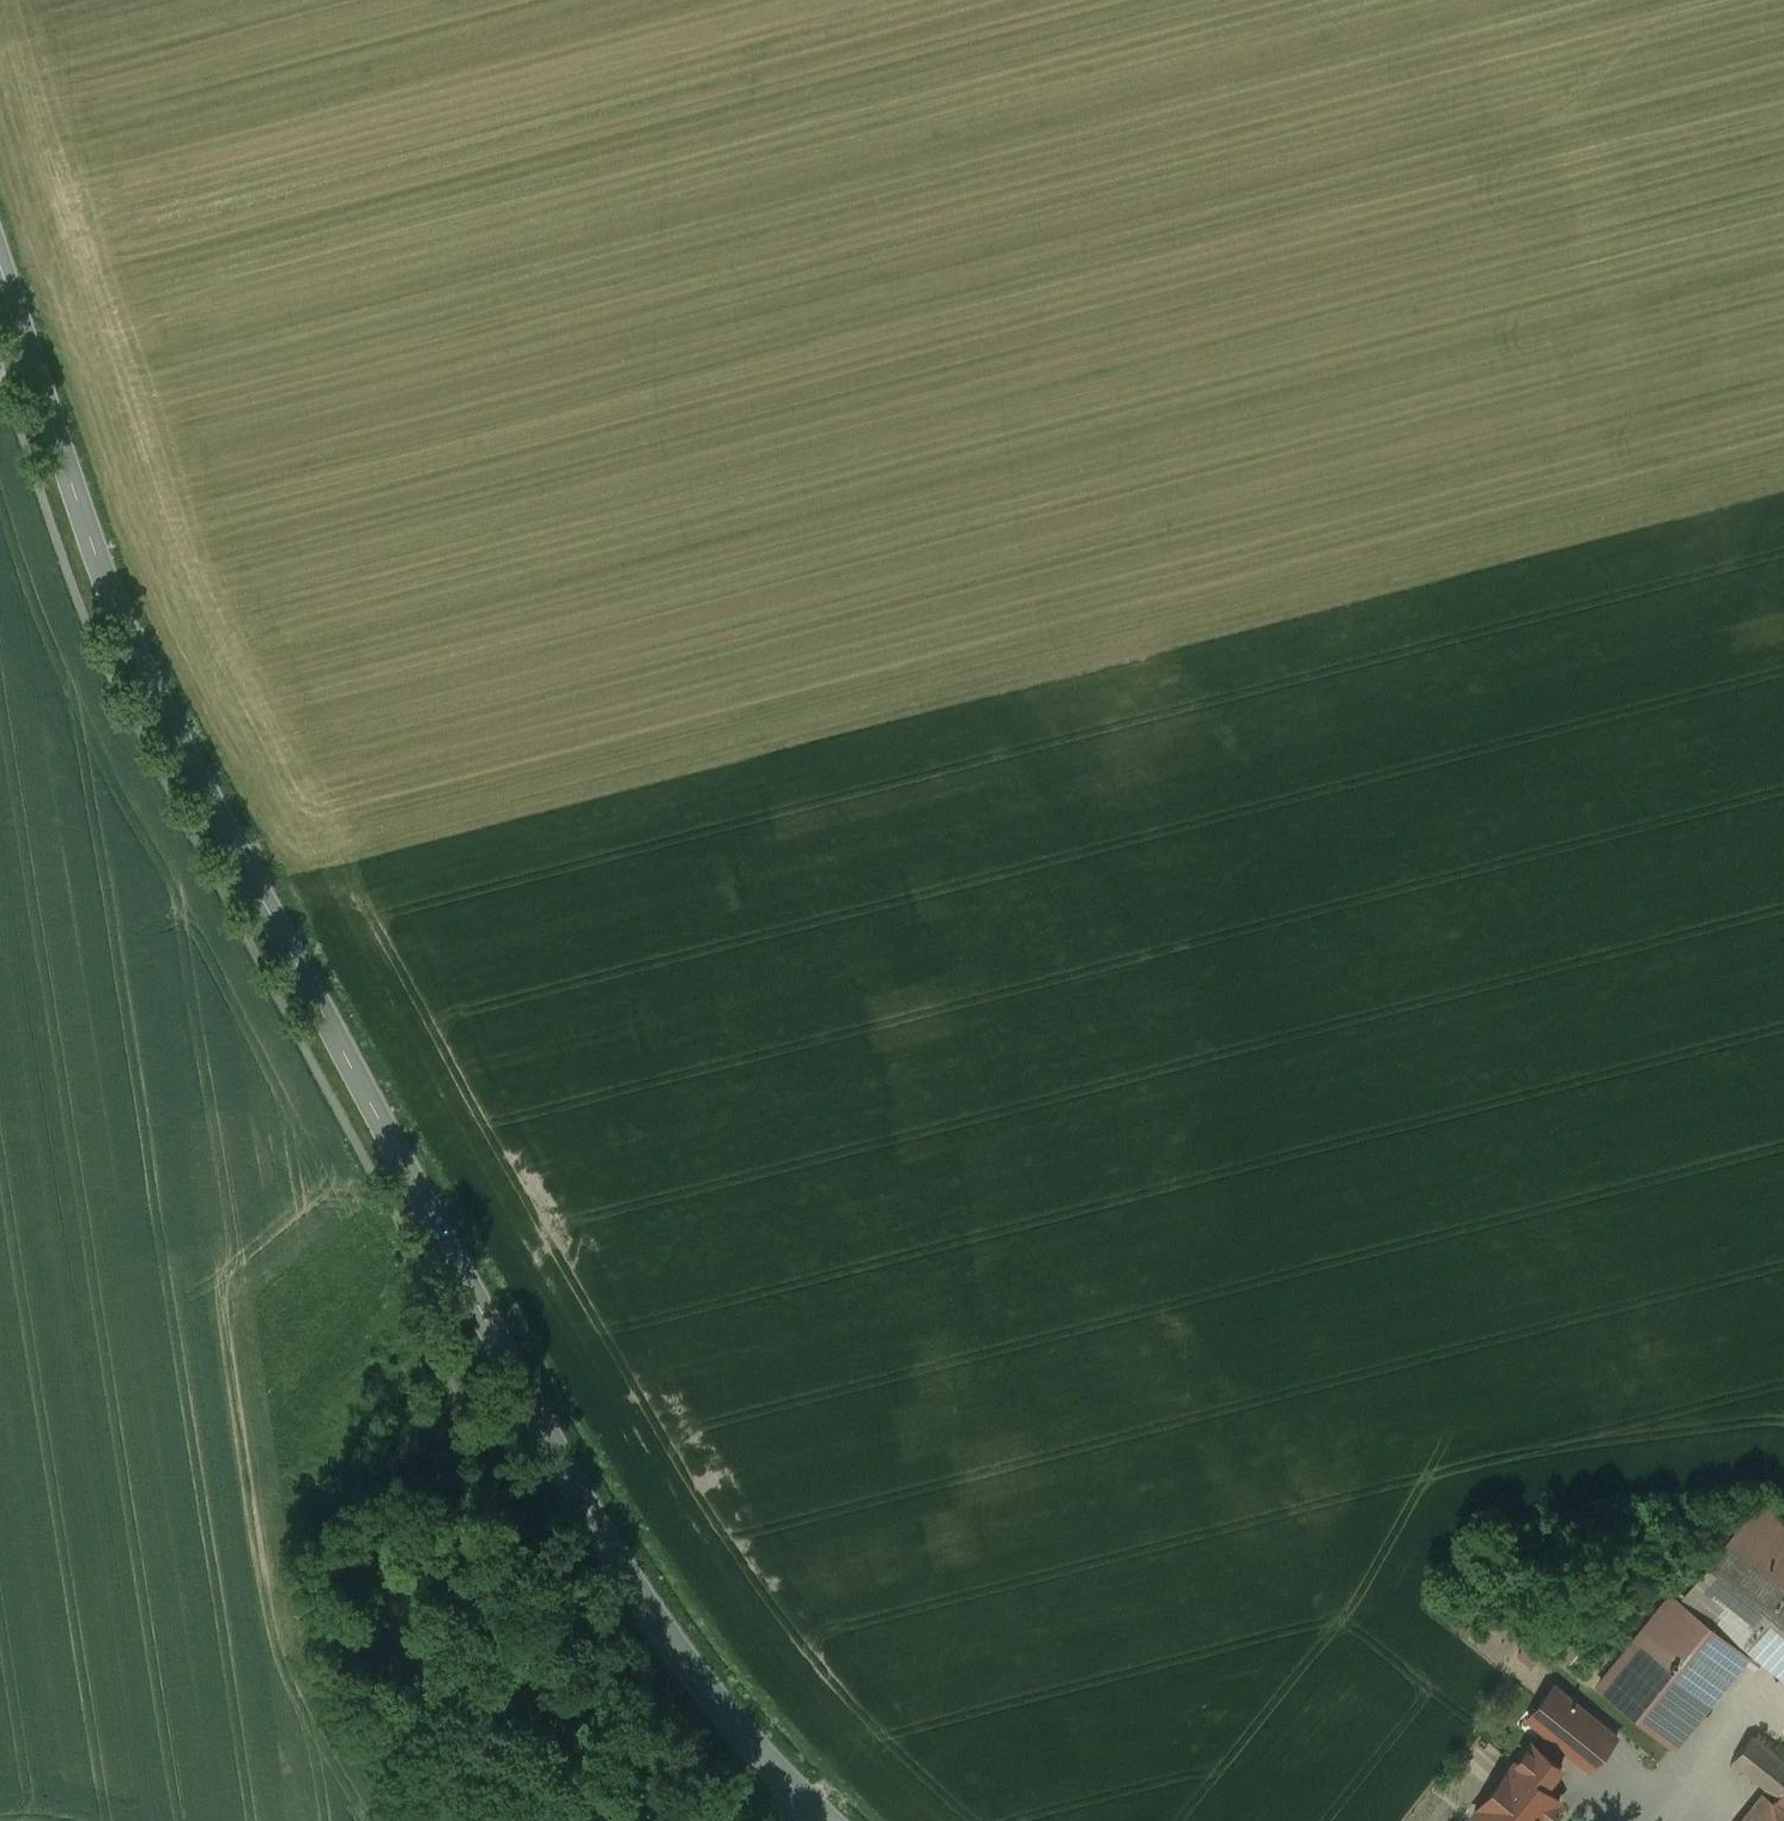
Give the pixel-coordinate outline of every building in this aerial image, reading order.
[(1762,1500),(1686,1594),(1685,1595),(1766,1660),(1783,1675),(1783,1517),(1762,1500)] [(1685,1595),(1686,1594),(1678,1588),(1600,1686),(1675,1746),(1747,1656),(1760,1667),(1766,1660),(1685,1595)] [(1538,1733),(1645,1820),(1647,1820),(1676,1786),(1568,1697),(1538,1733)] [(1783,1791),(1783,1762),(1752,1736),(1733,1759),(1780,1796),(1783,1791)] [(1532,1743),(1516,1763),(1545,1787),(1561,1767),(1532,1743)] [(1561,1799),(1545,1787),(1516,1763),(1474,1815),(1482,1820),(1532,1820),(1535,1818),(1538,1820),(1543,1820),(1561,1799)] [(1775,1802),(1783,1809),(1783,1791),(1780,1796),(1775,1802)] [(1775,1802),(1760,1820),(1783,1820),(1783,1809),(1775,1802)]
